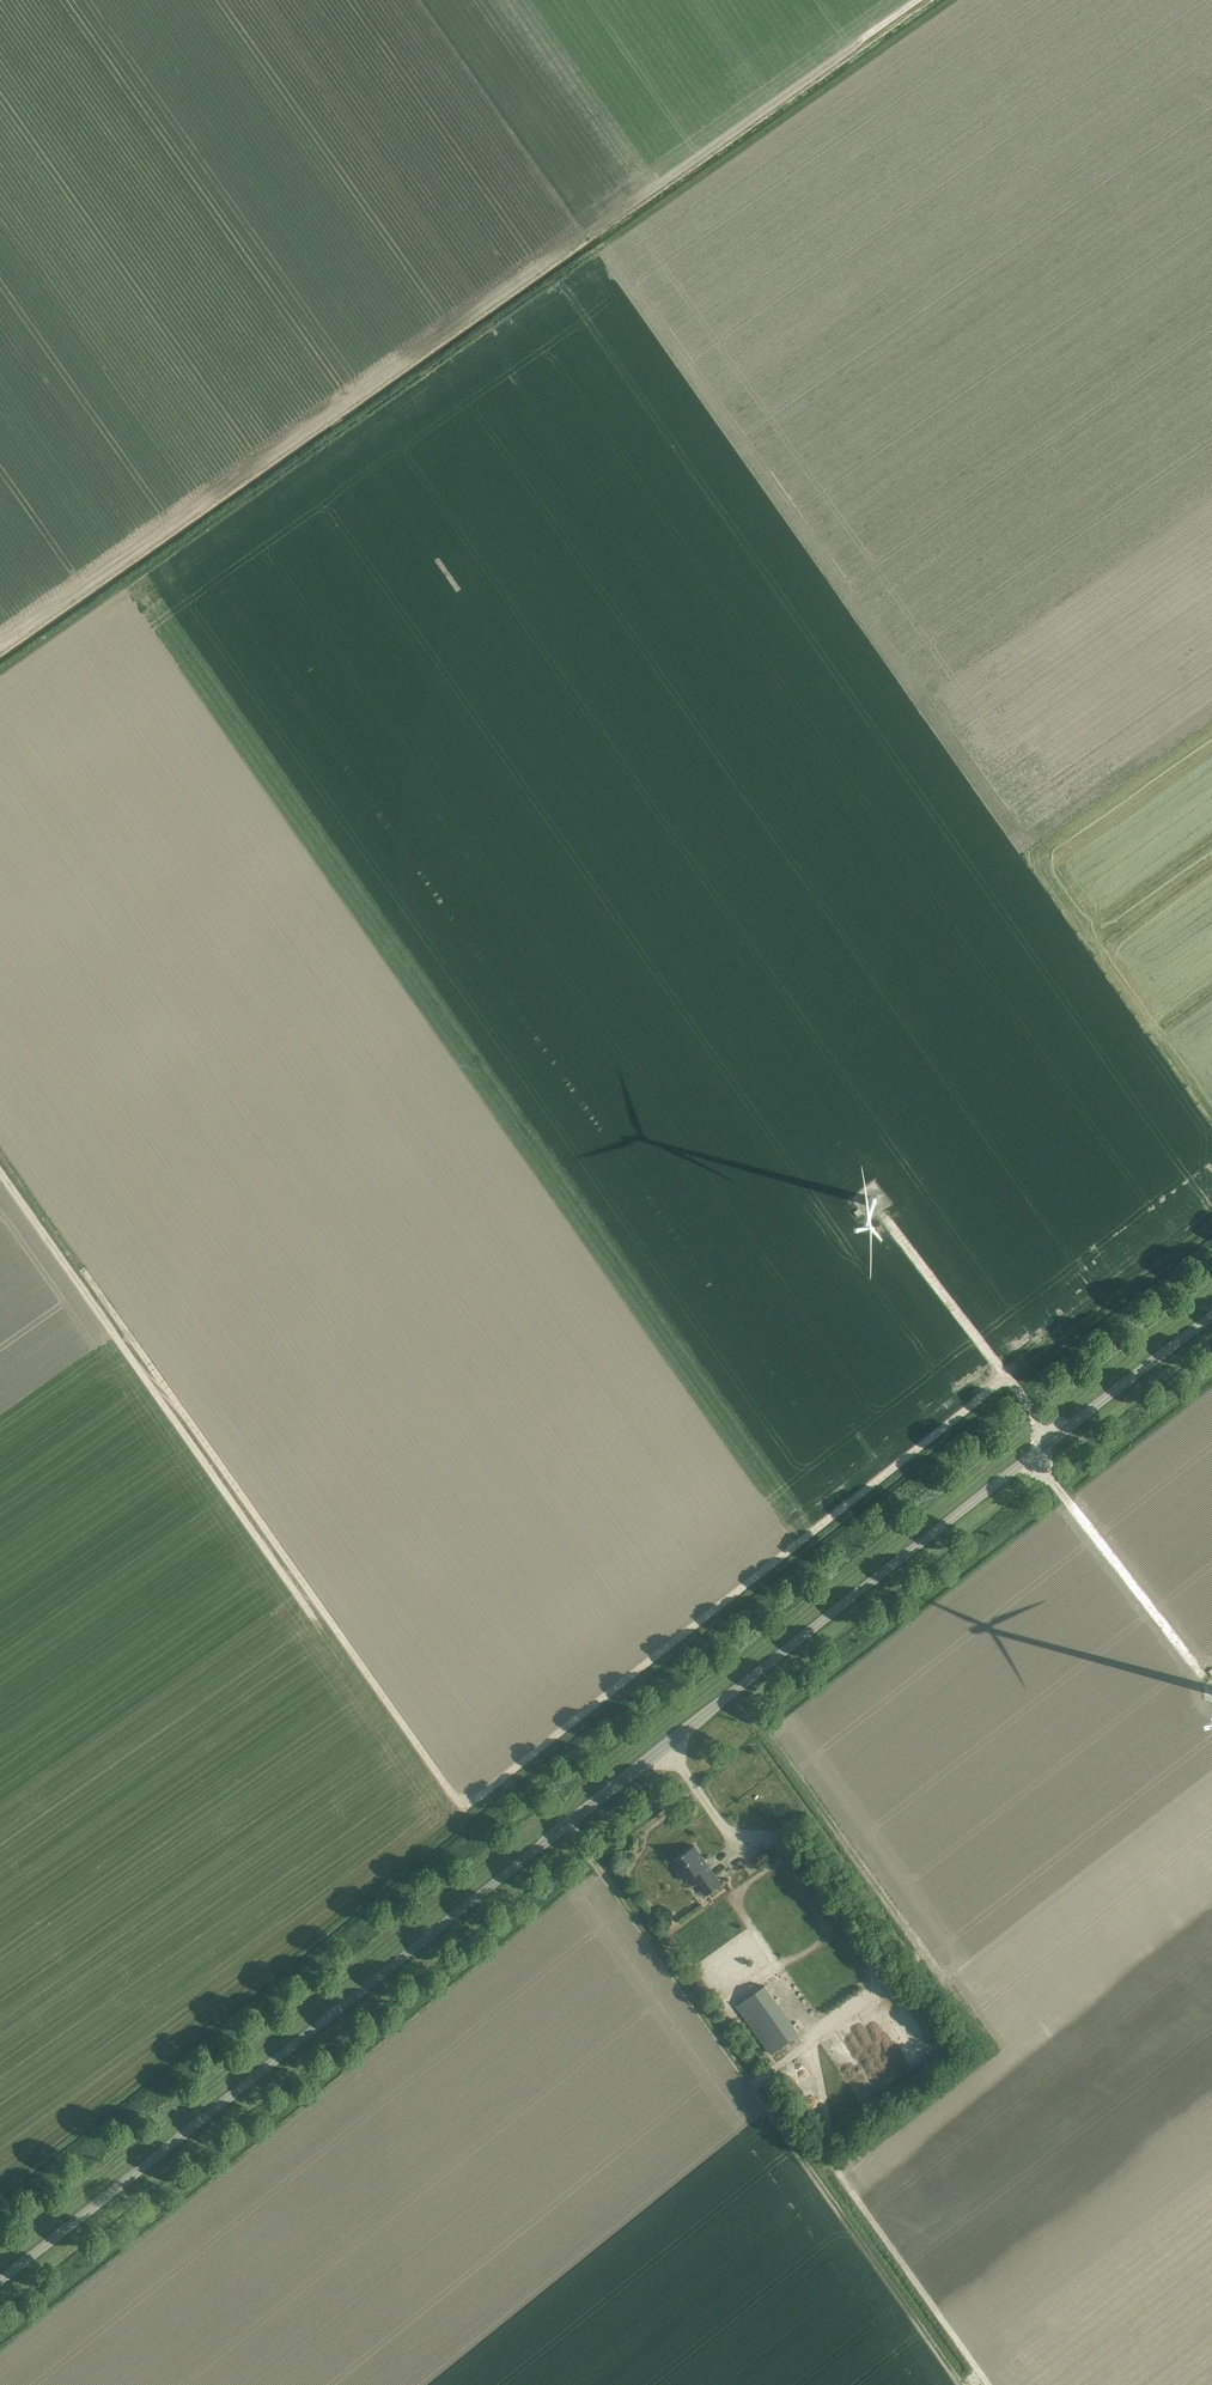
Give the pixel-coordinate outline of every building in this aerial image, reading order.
[(1211,1695),(1211,1687),(1203,1688),(1204,1696),(1211,1695)] [(719,1890),(726,1885),(724,1882),(720,1884),(705,1863),(706,1862),(694,1846),(671,1862),(685,1881),(695,1874),(700,1881),(697,1883),(706,1895),(717,1888),(719,1890)] [(765,1986),(737,2006),(771,2053),(799,2033),(765,1986)] [(831,2051),(838,2045),(830,2036),(820,2044),(833,2059),(836,2057),(831,2051)] [(876,2063),(865,2069),(876,2090),(888,2084),(876,2063)]
